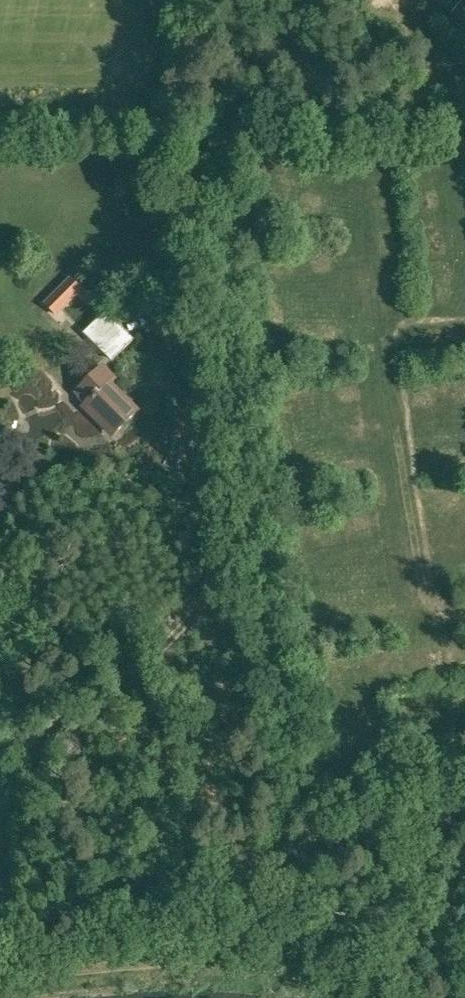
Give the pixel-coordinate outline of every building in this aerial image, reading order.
[(452,14),(464,26),(464,0),(436,0),(452,14)] [(66,285),(51,299),(61,309),(75,295),(66,285)] [(133,340),(105,312),(85,331),(113,360),(133,340)] [(115,434),(137,412),(108,383),(112,379),(101,367),(84,384),(94,394),(91,397),(92,398),(85,404),(105,424),(105,425),(115,434)]
